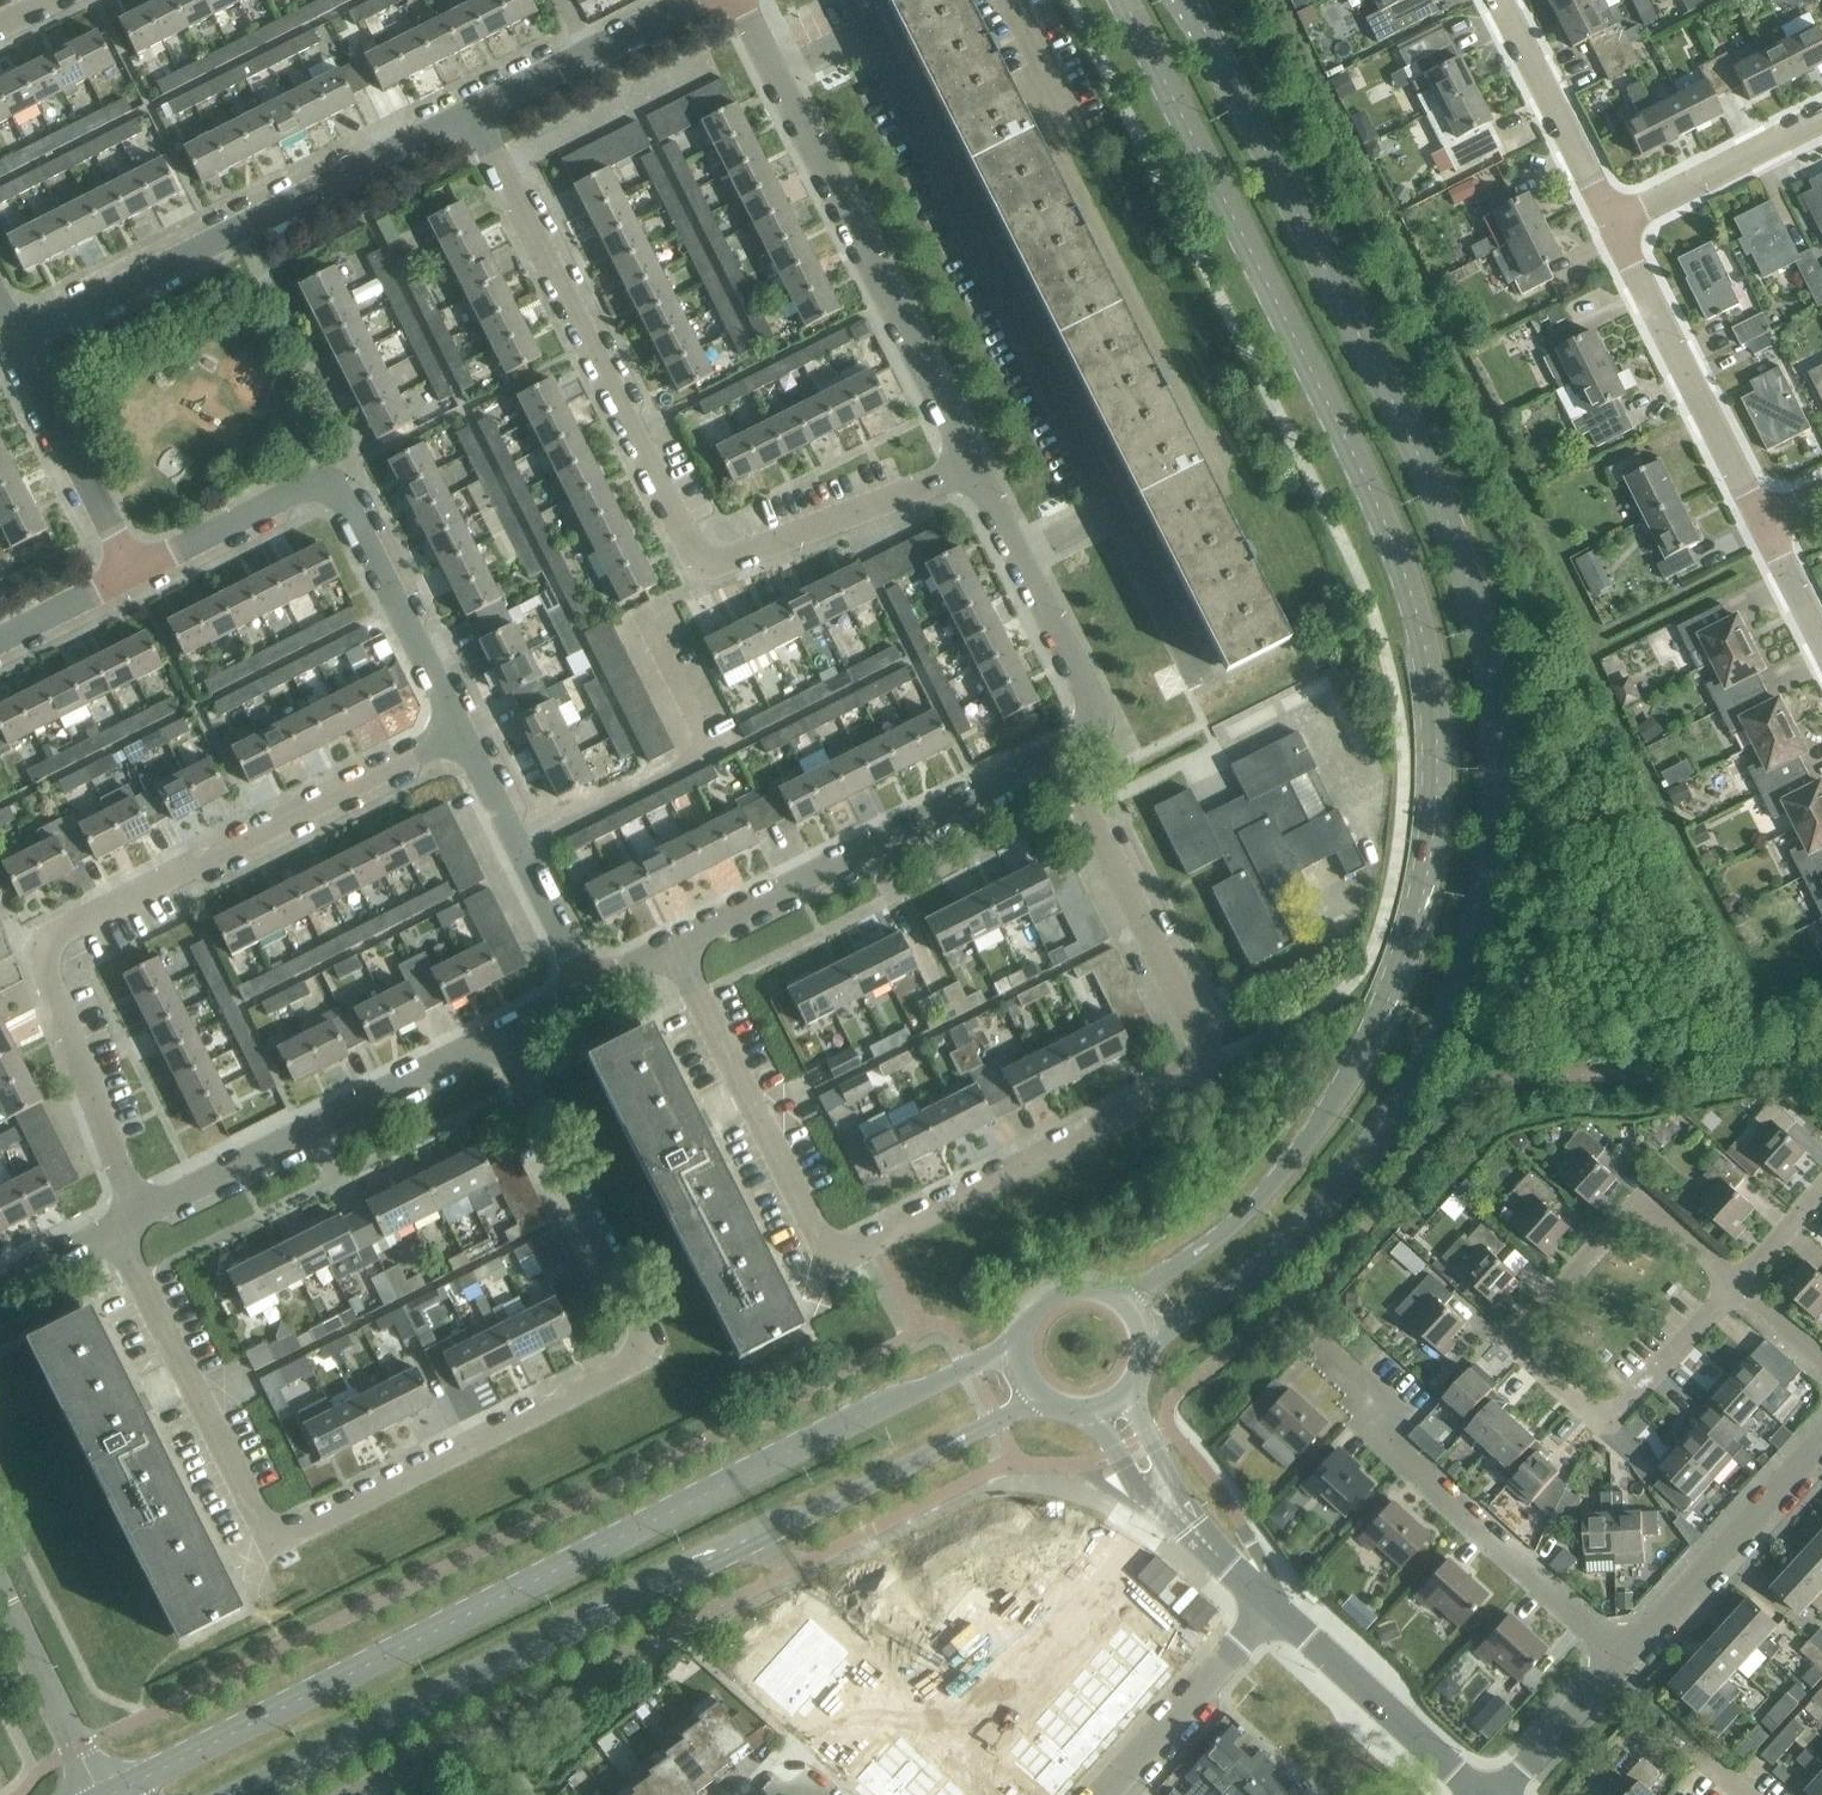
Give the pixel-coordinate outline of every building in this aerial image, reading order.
[(145,8),(163,43),(189,30),(174,0),(161,0),(145,8)] [(189,30),(214,17),(206,0),(174,0),(189,30)] [(214,17),(240,4),(238,0),(206,0),(214,17)] [(335,0),(320,0),(310,5),(316,18),(338,7),(335,0)] [(370,2),(376,15),(397,4),(395,0),(374,0),(370,2)] [(468,5),(486,40),(512,28),(498,0),(479,0),(468,5)] [(512,28),(538,14),(531,0),(498,0),(512,28)] [(962,140),(1115,442),(1126,437),(1141,468),(1131,473),(1231,670),(1283,644),(1183,446),(1175,450),(1169,438),(1177,434),(1014,113),(956,0),(897,0),(892,3),(946,109),(957,104),(973,135),(962,140)] [(1432,5),(1429,0),(1372,0),(1379,13),(1365,20),(1377,44),(1436,14),(1432,5)] [(1558,20),(1590,4),(1588,0),(1548,0),(1558,20)] [(1595,53),(1626,38),(1620,24),(1614,27),(1601,0),(1598,0),(1590,4),(1558,20),(1572,48),(1588,39),(1595,53)] [(1682,1),(1688,13),(1714,0),(1684,0),(1682,1)] [(376,15),(370,2),(349,12),(355,25),(376,15)] [(468,5),(443,18),(460,53),(486,40),(468,5)] [(1318,6),(1300,9),(1303,27),(1321,23),(1318,6)] [(163,43),(145,8),(119,21),(137,56),(163,43)] [(301,9),(280,20),(287,33),(308,22),(301,9)] [(443,18),(417,31),(435,66),(460,53),(443,18)] [(287,33),(280,20),(258,31),(265,44),(287,33)] [(1787,39),(1805,76),(1821,68),(1821,37),(1816,25),(1787,39)] [(312,31),(292,41),(298,55),(319,44),(312,31)] [(417,31),(391,44),(409,79),(435,66),(417,31)] [(98,32),(71,45),(89,80),(115,67),(98,32)] [(378,51),(365,57),(365,58),(378,84),(383,93),(409,79),(391,44),(386,34),(373,41),(378,51)] [(248,36),(229,46),(236,59),(254,50),(248,36)] [(1626,38),(1595,53),(1608,81),(1639,65),(1626,38)] [(1787,39),(1760,53),(1778,89),(1805,76),(1787,39)] [(298,55),(292,41),(270,52),(277,66),(298,55)] [(71,45),(46,58),(63,93),(67,100),(79,93),(76,87),(89,80),(71,45)] [(236,59),(229,46),(208,56),(215,69),(236,59)] [(1405,70),(1428,115),(1476,90),(1460,61),(1458,62),(1451,47),(1405,70)] [(1724,51),(1711,58),(1728,93),(1741,87),(1749,103),(1778,89),(1760,53),(1732,67),(1724,51)] [(260,57),(240,67),(247,80),(267,70),(260,57)] [(46,58),(20,71),(38,106),(63,93),(46,58)] [(365,58),(352,64),(365,90),(378,84),(365,58)] [(1705,81),(1677,94),(1694,128),(1722,114),(1715,100),(1728,93),(1711,58),(1697,65),(1705,81)] [(198,61),(178,72),(185,85),(205,75),(198,61)] [(352,64),(340,71),(353,97),(365,90),(352,64)] [(1346,93),(1356,89),(1347,65),(1336,69),(1346,93)] [(247,80),(240,67),(219,77),(226,90),(247,80)] [(339,70),(313,84),(331,119),(357,105),(353,97),(340,71),(339,70)] [(0,81),(0,95),(12,119),(38,106),(20,71),(0,81)] [(185,85),(178,72),(157,82),(164,96),(185,85)] [(709,86),(722,112),(735,106),(722,79),(709,86)] [(1368,89),(1372,99),(1391,90),(1387,80),(1368,89)] [(209,83),(189,93),(196,106),(215,96),(209,83)] [(313,84),(287,97),(305,132),(331,119),(313,84)] [(722,112),(709,86),(696,92),(710,118),(722,112)] [(1667,142),(1650,108),(1640,87),(1628,93),(1638,114),(1624,121),(1641,155),(1667,142)] [(1476,90),(1428,115),(1450,160),(1474,148),(1481,162),(1503,151),(1490,124),(1492,123),(1476,90)] [(700,123),(710,118),(696,92),(683,99),(697,125),(700,123)] [(196,106),(189,93),(168,104),(175,117),(196,106)] [(1677,94),(1650,108),(1667,142),(1694,128),(1677,94)] [(12,119),(0,95),(0,125),(12,119)] [(287,97),(262,110),(279,145),(305,132),(287,97)] [(125,98),(104,109),(110,122),(132,111),(125,98)] [(671,105),(684,131),(697,125),(683,99),(671,105)] [(658,112),(671,138),(684,131),(671,105),(658,112)] [(700,123),(714,151),(750,133),(736,105),(735,106),(722,112),(710,118),(700,123)] [(104,109),(78,122),(85,135),(110,122),(104,109)] [(262,110),(236,122),(254,157),(279,145),(262,110)] [(671,138),(658,112),(645,118),(658,144),(671,138)] [(137,121),(115,132),(122,144),(143,133),(137,121)] [(78,122),(53,135),(59,148),(85,135),(78,122)] [(236,122),(210,135),(228,170),(254,157),(236,122)] [(624,129),(637,154),(650,148),(637,122),(624,129)] [(637,154),(624,129),(612,135),(625,161),(637,154)] [(1380,137),(1386,152),(1401,147),(1394,131),(1380,137)] [(115,132),(90,144),(96,157),(122,144),(115,132)] [(714,151),(727,176),(762,158),(750,133),(714,151)] [(53,135),(27,148),(34,161),(59,148),(53,135)] [(228,170),(210,135),(184,149),(201,184),(228,170)] [(612,135),(599,142),(612,168),(625,161),(612,135)] [(662,148),(673,171),(687,165),(675,141),(662,148)] [(610,169),(612,168),(599,142),(586,148),(599,174),(609,169),(610,169)] [(90,144),(64,157),(70,169),(96,157),(90,144)] [(27,148),(1,161),(8,174),(34,161),(27,148)] [(586,180),(599,174),(586,148),(574,154),(586,180)] [(640,159),(652,182),(665,176),(653,152),(640,159)] [(586,180),(574,154),(561,161),(574,187),(574,186),(586,180)] [(64,157),(38,170),(45,182),(70,169),(64,157)] [(775,184),(762,158),(727,176),(740,201),(775,184)] [(162,159),(136,173),(154,208),(180,195),(162,159)] [(687,165),(673,171),(683,190),(696,183),(687,165)] [(574,186),(588,214),(623,196),(610,169),(609,169),(599,174),(586,180),(574,186)] [(38,170),(13,183),(19,195),(45,182),(38,170)] [(136,173),(111,186),(128,221),(154,208),(136,173)] [(665,176),(652,182),(662,201),(675,195),(665,176)] [(1475,180),(1460,187),(1466,199),(1481,192),(1475,180)] [(13,183),(0,189),(0,205),(19,195),(13,183)] [(788,209),(775,184),(740,201),(753,227),(788,209)] [(111,186),(85,199),(103,233),(128,221),(111,186)] [(1806,196),(1821,226),(1821,188),(1806,196)] [(1475,204),(1499,250),(1545,227),(1528,194),(1511,202),(1504,189),(1475,204)] [(688,199),(699,222),(712,216),(701,193),(688,199)] [(588,214),(600,239),(636,221),(623,196),(588,214)] [(85,199),(59,211),(77,246),(103,233),(85,199)] [(428,220),(442,246),(477,229),(463,202),(428,220)] [(1821,265),(1820,265),(1812,249),(1799,255),(1772,202),(1739,219),(1748,237),(1743,239),(1749,252),(1754,249),(1766,273),(1795,258),(1817,301),(1821,299),(1821,266),(1821,265)] [(666,210),(677,232),(690,226),(679,204),(666,210)] [(753,227),(766,253),(801,235),(788,209),(753,227)] [(59,211),(34,224),(51,259),(77,246),(59,211)] [(712,216),(699,222),(709,242),(722,235),(712,216)] [(600,239),(613,264),(649,246),(636,221),(600,239)] [(51,259),(34,224),(7,238),(25,273),(51,259)] [(690,226),(677,232),(687,251),(700,245),(690,226)] [(1545,227),(1499,250),(1493,254),(1506,281),(1513,278),(1521,293),(1550,279),(1543,263),(1559,255),(1545,227)] [(442,246),(455,272),(490,254),(477,229),(442,246)] [(815,261),(801,235),(766,253),(779,279),(815,261)] [(388,246),(399,267),(412,261),(401,239),(388,246)] [(1689,279),(1709,319),(1739,303),(1731,286),(1734,284),(1713,242),(1681,259),(1691,278),(1689,279)] [(714,251),(725,273),(738,266),(727,244),(714,251)] [(613,264),(626,291),(662,273),(649,246),(613,264)] [(367,257),(378,278),(391,272),(380,250),(367,257)] [(455,272),(468,298),(503,280),(490,254),(455,272)] [(692,261),(703,283),(716,276),(705,254),(692,261)] [(412,261),(399,267),(410,289),(423,282),(412,261)] [(815,261),(779,279),(791,303),(827,285),(815,261)] [(738,266),(725,273),(735,293),(748,287),(738,266)] [(299,284),(312,311),(347,293),(334,267),(299,284)] [(391,272),(378,278),(389,299),(402,293),(391,272)] [(626,291),(639,315),(674,297),(662,273),(626,291)] [(716,276),(703,283),(713,303),(726,297),(716,276)] [(468,298),(480,323),(516,306),(503,280),(468,298)] [(827,285),(791,303),(804,329),(840,311),(827,285)] [(414,297),(425,319),(438,312),(427,290),(414,297)] [(312,311),(325,336),(360,319),(347,293),(312,311)] [(740,302),(751,324),(763,317),(752,295),(740,302)] [(639,315),(652,342),(688,324),(674,297),(639,315)] [(392,308),(403,330),(416,323),(405,301),(392,308)] [(480,323),(493,349),(529,332),(516,306),(480,323)] [(718,312),(729,334),(741,328),(731,306),(718,312)] [(438,312),(425,319),(435,340),(448,333),(438,312)] [(1749,341),(1750,343),(1774,331),(1764,312),(1734,327),(1743,344),(1749,341)] [(763,317),(751,324),(761,345),(774,338),(763,317)] [(325,336),(338,362),(373,345),(360,319),(325,336)] [(416,323),(403,330),(413,349),(426,343),(416,323)] [(652,342),(665,366),(700,349),(688,324),(652,342)] [(1562,389),(1578,381),(1613,364),(1596,332),(1581,340),(1573,325),(1543,341),(1551,356),(1546,358),(1562,389)] [(741,328),(729,334),(739,356),(752,349),(741,328)] [(843,331),(821,342),(828,355),(850,344),(843,331)] [(1774,331),(1750,343),(1755,354),(1780,342),(1774,331)] [(529,332),(493,349),(507,376),(542,358),(529,332)] [(828,355),(821,342),(802,351),(809,364),(828,355)] [(440,349),(451,370),(464,364),(454,343),(440,349)] [(338,362),(351,388),(386,370),(373,345),(338,362)] [(700,349),(665,366),(678,392),(713,375),(700,349)] [(418,359),(429,381),(442,375),(431,353),(418,359)] [(793,356),(770,367),(777,380),(800,369),(793,356)] [(464,364),(451,370),(461,391),(475,385),(464,364)] [(1613,364),(1578,381),(1594,411),(1575,420),(1583,436),(1591,432),(1598,447),(1634,428),(1619,399),(1628,394),(1613,364)] [(1810,372),(1821,395),(1821,365),(1810,372)] [(777,380),(770,367),(751,377),(758,390),(777,380)] [(1768,444),(1770,449),(1812,427),(1782,367),(1765,375),(1770,384),(1744,397),(1763,434),(1760,435),(1765,445),(1768,444)] [(351,388),(364,414),(399,396),(386,370),(351,388)] [(869,371),(843,384),(861,419),(887,406),(869,371)] [(442,375),(429,381),(440,402),(452,396),(442,375)] [(518,397),(531,423),(566,406),(553,380),(518,397)] [(742,382),(720,394),(727,406),(749,395),(742,382)] [(843,384),(817,397),(835,433),(861,419),(843,384)] [(727,406),(720,394),(698,405),(705,418),(727,406)] [(399,396),(364,414),(377,440),(412,422),(399,396)] [(817,397),(792,410),(810,445),(835,433),(817,397)] [(531,423),(544,449),(579,432),(566,406),(531,423)] [(792,410),(767,423),(785,458),(810,445),(792,410)] [(477,423),(488,444),(501,438),(490,417),(477,423)] [(767,423),(741,436),(759,471),(785,458),(767,423)] [(456,434),(467,455),(480,449),(469,427),(456,434)] [(544,449),(557,475),(592,457),(579,432),(544,449)] [(759,471),(741,436),(716,449),(734,484),(759,471)] [(501,438),(488,444),(499,466),(511,459),(501,438)] [(388,461),(401,488),(436,470),(423,444),(388,461)] [(480,449),(467,455),(476,474),(489,468),(480,449)] [(1637,508),(1644,522),(1682,502),(1661,461),(1647,468),(1640,453),(1609,468),(1617,483),(1628,478),(1642,505),(1637,508)] [(21,480),(8,454),(0,458),(0,490),(21,480)] [(557,475),(570,501),(605,483),(592,457),(557,475)] [(503,474),(514,496),(527,489),(517,468),(503,474)] [(401,488),(414,513),(449,496),(436,470),(401,488)] [(33,505),(21,480),(0,490),(0,521),(33,505)] [(482,486),(493,507),(506,500),(495,480),(482,486)] [(570,501),(583,526),(618,509),(605,483),(570,501)] [(527,489),(514,496),(525,518),(538,511),(527,489)] [(414,513),(427,539),(462,522),(449,496),(414,513)] [(506,500),(493,507),(504,527),(516,521),(506,500)] [(1682,502),(1644,522),(1650,533),(1654,531),(1669,559),(1658,564),(1666,580),(1697,564),(1689,548),(1702,541),(1682,502)] [(0,521),(0,526),(12,550),(47,532),(33,505),(0,521)] [(583,526),(596,552),(631,535),(618,509),(583,526)] [(529,526),(540,547),(553,541),(542,520),(529,526)] [(427,539),(440,565),(475,547),(462,522),(427,539)] [(940,559),(952,552),(940,527),(927,533),(940,559)] [(508,538),(519,558),(532,552),(521,531),(508,538)] [(927,533),(914,539),(927,565),(940,559),(927,533)] [(596,552),(609,578),(644,560),(631,535),(596,552)] [(914,571),(925,566),(927,565),(914,539),(901,546),(914,571)] [(553,541),(540,547),(551,568),(564,562),(553,541)] [(323,544),(296,557),(314,592),(340,579),(323,544)] [(914,571),(901,546),(888,552),(901,578),(914,571)] [(440,565),(453,590),(488,573),(475,547),(440,565)] [(925,566),(939,592),(974,574),(960,548),(952,552),(940,559),(927,565),(925,566)] [(1596,551),(1576,561),(1583,574),(1602,565),(1596,551)] [(532,552),(519,558),(530,579),(542,572),(532,552)] [(888,584),(901,578),(888,552),(875,559),(888,584)] [(296,557),(271,570),(288,605),(314,592),(296,557)] [(875,559),(861,566),(874,592),(888,584),(875,559)] [(644,560),(609,578),(622,604),(657,587),(644,560)] [(874,592),(861,566),(860,564),(833,577),(851,612),(877,599),(874,592)] [(271,570),(245,583),(263,618),(288,605),(271,570)] [(555,577),(566,599),(579,592),(568,570),(555,577)] [(466,617),(476,612),(501,600),(488,573),(453,590),(466,617)] [(939,592),(952,618),(987,600),(974,574),(939,592)] [(825,625),(851,612),(833,577),(808,590),(825,625)] [(245,583),(219,596),(237,631),(263,618),(245,583)] [(885,592),(896,614),(909,607),(898,585),(885,592)] [(539,596),(559,637),(571,631),(552,590),(539,596)] [(800,638),(825,625),(808,590),(782,603),(800,638)] [(579,592),(566,599),(576,619),(589,613),(579,592)] [(219,596),(194,609),(212,644),(237,631),(219,596)] [(501,600),(476,612),(482,625),(508,613),(501,600)] [(952,618),(965,643),(1000,626),(987,600),(952,618)] [(774,651),(800,638),(782,603),(756,615),(774,651)] [(1700,669),(1716,661),(1754,642),(1740,616),(1732,620),(1724,604),(1679,627),(1700,669)] [(909,607),(896,614),(907,635),(920,628),(909,607)] [(212,644),(194,609),(168,622),(185,657),(212,644)] [(349,610),(328,620),(334,633),(356,622),(349,610)] [(482,625),(488,638),(514,625),(508,613),(482,625)] [(780,662),(774,651),(756,615),(731,628),(748,664),(754,675),(780,662)] [(328,620),(302,633),(309,646),(334,633),(328,620)] [(617,635),(610,622),(585,635),(591,648),(617,635)] [(479,643),(493,669),(528,652),(514,625),(488,638),(479,643)] [(970,654),(978,669),(1012,651),(1000,626),(965,643),(956,648),(962,659),(970,654)] [(722,677),(748,664),(731,628),(704,641),(722,677)] [(360,631),(339,642),(345,655),(360,647),(367,644),(360,631)] [(571,631),(559,637),(569,657),(581,651),(571,631)] [(146,633),(120,647),(137,682),(164,668),(146,633)] [(302,633),(277,646),(283,659),(309,646),(302,633)] [(617,635),(591,648),(598,661),(623,648),(617,635)] [(911,642),(922,665),(935,658),(924,636),(911,642)] [(339,642),(313,655),(320,667),(345,655),(339,642)] [(1709,685),(1722,710),(1767,687),(1759,672),(1767,668),(1754,642),(1716,661),(1724,677),(1709,685)] [(277,646),(251,659),(258,672),(283,659),(277,646)] [(120,647),(94,660),(112,695),(137,682),(120,647)] [(360,647),(345,655),(353,670),(360,685),(378,719),(404,706),(397,692),(387,671),(375,677),(372,672),(368,665),(364,656),(360,647)] [(895,647),(874,658),(880,670),(901,660),(895,647)] [(598,661),(601,668),(604,674),(630,661),(623,648),(598,661)] [(978,669),(990,694),(1025,677),(1012,651),(978,669)] [(1317,670),(1321,668),(1329,664),(1322,651),(1310,656),(1317,670)] [(506,695),(511,692),(541,678),(528,652),(493,669),(506,695)] [(313,655),(287,668),(294,680),(320,667),(313,655)] [(880,670),(874,658),(853,668),(860,681),(880,670)] [(935,658),(922,665),(932,685),(945,679),(935,658)] [(251,659),(226,672),(232,685),(258,672),(251,659)] [(94,660),(69,672),(86,707),(112,695),(94,660)] [(636,674),(630,661),(604,674),(611,686),(636,674)] [(399,665),(387,671),(397,692),(410,686),(399,665)] [(287,668),(262,680),(268,693),(294,680),(287,668)] [(905,668),(885,679),(891,692),(912,681),(905,668)] [(69,672),(43,685),(61,720),(86,707),(69,672)] [(232,685),(226,672),(204,683),(211,696),(232,685)] [(844,672),(822,683),(829,696),(850,685),(844,672)] [(643,687),(636,674),(611,686),(617,699),(643,687)] [(1025,677),(990,694),(1004,721),(1039,703),(1025,677)] [(541,678),(511,692),(517,705),(547,691),(541,678)] [(891,692),(885,679),(863,690),(869,703),(891,692)] [(262,680),(236,693),(243,706),(268,693),(262,680)] [(583,687),(596,712),(610,706),(597,680),(583,687)] [(829,696),(822,683),(800,694),(807,707),(829,696)] [(519,720),(532,746),(567,729),(556,708),(571,701),(562,684),(547,691),(517,705),(524,718),(519,720)] [(43,685),(17,698),(35,733),(61,720),(43,685)] [(360,685),(335,697),(352,732),(378,719),(360,685)] [(649,699),(643,687),(617,699),(624,712),(649,699)] [(1750,728),(1758,744),(1796,725),(1782,698),(1775,702),(1767,687),(1722,710),(1735,736),(1750,728)] [(938,694),(948,716),(961,709),(950,688),(938,694)] [(243,706),(236,693),(215,704),(222,717),(243,706)] [(854,694),(833,705),(840,718),(860,707),(854,694)] [(335,697),(309,710),(327,745),(352,732),(335,697)] [(9,746),(9,747),(35,733),(17,698),(0,707),(0,729),(9,746)] [(173,698),(151,709),(158,722),(180,711),(173,698)] [(656,712),(649,699),(624,712),(630,725),(656,712)] [(793,699),(771,710),(778,723),(799,712),(793,699)] [(840,718),(833,705),(809,717),(816,730),(840,718)] [(151,709),(126,722),(132,735),(158,722),(151,709)] [(961,709),(948,716),(959,737),(972,731),(961,709)] [(309,710),(284,723),(301,758),(327,745),(309,710)] [(778,723),(771,710),(750,721),(757,733),(778,723)] [(610,740),(623,733),(613,712),(600,718),(610,740)] [(662,725),(656,712),(630,725),(636,738),(662,725)] [(934,712),(908,725),(926,760),(952,747),(934,712)] [(183,719),(162,730),(168,743),(190,732),(183,719)] [(802,720),(782,730),(788,743),(808,733),(802,720)] [(126,722),(100,735),(106,748),(132,735),(126,722)] [(284,723),(258,736),(276,771),(301,758),(284,723)] [(669,738),(662,725),(636,738),(643,751),(669,738)] [(908,725),(882,738),(900,773),(926,760),(908,725)] [(1751,767),(1764,793),(1809,770),(1802,755),(1809,751),(1796,725),(1758,744),(1766,760),(1751,767)] [(9,746),(0,729),(0,751),(9,746)] [(532,746),(545,772),(580,755),(567,729),(532,746)] [(168,743),(162,730),(141,741),(148,754),(168,743)] [(788,743),(782,730),(760,741),(767,754),(788,743)] [(623,733),(610,740),(621,761),(634,755),(623,733)] [(1190,791),(1154,809),(1187,876),(1223,858),(1233,878),(1211,889),(1251,967),(1295,945),(1278,912),(1272,900),(1306,883),(1300,872),(1335,854),(1347,877),(1365,868),(1336,811),(1329,815),(1318,795),(1314,787),(1312,783),(1307,774),(1316,769),(1298,733),(1231,767),(1245,796),(1203,817),(1190,791)] [(100,735),(74,748),(81,761),(106,748),(100,735)] [(276,771),(258,736),(232,750),(249,785),(276,771)] [(643,751),(650,764),(675,751),(669,738),(643,751)] [(882,738),(857,751),(874,786),(900,773),(882,738)] [(74,748),(49,760),(55,773),(81,761),(74,748)] [(857,751),(831,764),(849,799),(874,786),(857,751)] [(112,755),(85,768),(92,781),(118,768),(112,755)] [(580,755),(545,772),(558,798),(593,781),(580,755)] [(1673,785),(1699,770),(1691,755),(1664,771),(1673,785)] [(55,773),(49,760),(27,771),(34,784),(55,773)] [(210,760),(184,774),(202,809),(228,795),(210,760)] [(178,763),(140,782),(146,793),(161,823),(174,816),(176,822),(202,809),(184,774),(178,763)] [(831,764),(805,777),(823,812),(849,799),(831,764)] [(712,767),(691,777),(697,790),(719,779),(712,767)] [(92,781),(85,768),(60,781),(66,794),(92,781)] [(1800,826),(1821,815),(1821,783),(1817,785),(1809,770),(1764,793),(1777,818),(1792,810),(1800,826)] [(697,790),(691,777),(669,788),(676,801),(697,790)] [(779,791),(792,816),(797,825),(823,812),(805,777),(779,790),(779,791)] [(779,823),(792,816),(779,791),(766,797),(779,823)] [(146,793),(107,813),(125,848),(151,835),(148,829),(161,823),(146,793)] [(661,793),(639,803),(646,816),(667,805),(661,793)] [(766,829),(779,823),(766,797),(754,804),(766,829)] [(646,816),(639,803),(618,814),(625,827),(646,816)] [(452,817),(446,804),(420,817),(426,830),(452,817)] [(754,836),(766,829),(754,804),(741,810),(754,836)] [(0,811),(0,828),(16,820),(9,807),(0,811)] [(741,810),(714,823),(732,858),(758,845),(754,836),(741,810)] [(107,813),(69,832),(84,862),(97,855),(99,860),(125,848),(107,813)] [(1806,875),(1821,867),(1821,815),(1800,826),(1809,842),(1793,850),(1806,875)] [(420,817),(393,830),(410,864),(437,851),(433,843),(426,830),(420,817)] [(459,829),(452,817),(426,830),(433,843),(459,829)] [(610,818),(588,829),(595,842),(616,831),(610,818)] [(44,845),(31,851),(48,886),(74,873),(71,868),(84,862),(69,832),(62,819),(38,832),(44,845)] [(714,823),(688,836),(706,871),(732,858),(714,823)] [(459,829),(433,843),(437,851),(439,856),(465,842),(459,829)] [(595,842),(588,829),(567,840),(573,853),(595,842)] [(393,830),(368,843),(385,877),(410,864),(393,830)] [(688,836),(663,849),(680,884),(706,871),(688,836)] [(446,868),(471,855),(465,842),(439,856),(446,868)] [(368,843),(341,856),(359,890),(385,877),(368,843)] [(663,849),(637,862),(655,897),(680,884),(663,849)] [(48,886),(31,851),(4,865),(22,900),(48,886)] [(478,868),(471,855),(446,868),(452,881),(478,868)] [(341,856),(316,869),(333,903),(359,890),(341,856)] [(1041,871),(1048,885),(1075,871),(1068,858),(1041,871)] [(637,862),(611,875),(629,910),(655,897),(637,862)] [(1038,865),(1010,879),(1028,915),(1033,927),(1062,912),(1056,901),(1055,899),(1048,885),(1042,873),(1041,871),(1038,865)] [(1806,875),(1819,901),(1821,899),(1821,867),(1806,875)] [(452,881),(458,894),(484,881),(478,868),(452,881)] [(316,869),(290,882),(307,916),(333,903),(316,869)] [(1048,885),(1055,899),(1082,885),(1075,871),(1048,885)] [(629,910),(611,875),(585,888),(603,923),(629,910)] [(1001,929),(1028,915),(1010,879),(983,893),(1001,929)] [(290,882),(265,894),(282,928),(307,916),(290,882)] [(448,883),(425,894),(432,908),(454,897),(448,883)] [(1056,901),(1062,912),(1089,898),(1082,885),(1055,899),(1056,901)] [(496,902),(489,889),(463,903),(469,916),(496,902)] [(972,943),(1001,929),(983,893),(954,907),(972,943)] [(265,894),(239,907),(256,941),(282,928),(265,894)] [(432,908),(425,894),(404,905),(411,918),(432,908)] [(1062,912),(1069,926),(1096,912),(1089,898),(1062,912)] [(502,915),(496,902),(469,916),(476,928),(502,915)] [(458,904),(436,916),(442,929),(465,917),(458,904)] [(256,941),(239,907),(214,920),(231,954),(256,941)] [(943,957),(972,943),(954,907),(926,922),(943,957)] [(395,909),(374,920),(380,933),(402,922),(395,909)] [(1069,926),(1076,940),(1103,926),(1096,912),(1069,926)] [(509,928),(502,915),(476,928),(482,941),(509,928)] [(380,933),(374,920),(353,931),(359,944),(380,933)] [(1103,926),(1076,940),(1077,943),(1063,950),(1068,960),(1110,939),(1103,926)] [(482,941),(484,945),(485,945),(489,954),(515,941),(509,928),(482,941)] [(900,934),(872,949),(890,984),(918,969),(900,934)] [(343,936),(322,946),(329,960),(350,949),(343,936)] [(190,947),(200,968),(212,962),(202,941),(190,947)] [(522,953),(515,941),(489,954),(496,966),(522,953)] [(484,945),(458,958),(476,992),(502,979),(502,978),(496,966),(489,954),(485,945),(484,945)] [(329,960),(322,946),(299,958),(306,971),(329,960)] [(1093,972),(1094,975),(1121,962),(1114,948),(1073,969),(1078,980),(1093,972)] [(872,949),(845,963),(862,998),(890,984),(872,949)] [(496,966),(502,978),(502,979),(528,966),(522,953),(496,966)] [(425,954),(411,961),(435,1007),(447,1001),(449,1006),(476,992),(458,958),(434,971),(425,954)] [(362,969),(355,955),(334,967),(341,980),(362,969)] [(122,974),(135,1001),(171,983),(158,956),(122,974)] [(407,984),(381,997),(399,1031),(425,1018),(423,1013),(435,1007),(411,961),(398,967),(407,984)] [(212,962),(200,968),(211,991),(223,984),(212,962)] [(272,971),(280,984),(298,975),(291,962),(272,971)] [(1128,976),(1121,962),(1094,975),(1101,989),(1128,976)] [(845,963),(816,977),(834,1012),(862,998),(845,963)] [(1036,963),(1022,970),(1027,981),(1041,974),(1036,963)] [(1027,981),(1022,970),(994,985),(999,995),(1027,981)] [(280,984),(272,971),(251,982),(257,996),(280,984)] [(801,985),(788,991),(806,1026),(834,1012),(816,977),(815,978),(811,975),(802,979),(801,985)] [(1101,989),(1109,1003),(1135,990),(1128,976),(1101,989)] [(257,996),(251,982),(238,989),(244,1002),(257,996)] [(305,982),(284,992),(290,1005),(311,994),(305,982)] [(135,1001),(148,1026),(184,1008),(171,983),(135,1001)] [(1046,983),(1032,990),(1037,1001),(1051,994),(1046,983)] [(959,984),(945,991),(958,1017),(986,1003),(980,992),(967,999),(959,984)] [(357,1013),(345,1019),(358,1046),(370,1040),(372,1045),(399,1031),(381,997),(376,986),(365,992),(370,1003),(356,1010),(357,1013)] [(1037,1001),(1032,990),(1017,997),(1023,1008),(1037,1001)] [(1109,1003),(1115,1016),(1116,1018),(1142,1004),(1135,990),(1109,1003)] [(958,1017),(945,991),(932,997),(940,1013),(925,1020),(931,1031),(958,1017)] [(290,1005),(284,992),(262,1004),(268,1016),(290,1005)] [(218,1002),(226,1019),(239,1012),(230,995),(218,1002)] [(1142,1004),(1116,1018),(1122,1031),(1149,1017),(1142,1004)] [(300,1026),(305,1036),(322,1070),(349,1057),(346,1052),(358,1046),(345,1019),(339,1007),(300,1026)] [(148,1026),(161,1052),(197,1034),(184,1008),(148,1026)] [(239,1012),(226,1019),(238,1041),(250,1035),(239,1012)] [(1115,1016),(1087,1030),(1105,1066),(1133,1052),(1129,1044),(1122,1031),(1116,1018),(1115,1016)] [(1122,1031),(1129,1044),(1155,1030),(1149,1017),(1122,1031)] [(17,1050),(4,1025),(0,1027),(0,1059),(17,1050)] [(593,1056),(601,1073),(639,1146),(647,1142),(653,1155),(645,1159),(744,1356),(797,1329),(697,1133),(706,1128),(706,1130),(708,1129),(699,1111),(697,1112),(698,1113),(689,1117),(645,1029),(593,1056)] [(907,1029),(884,1040),(889,1051),(912,1039),(907,1029)] [(1087,1030),(1059,1044),(1077,1080),(1105,1066),(1087,1030)] [(161,1052),(174,1077),(210,1059),(197,1034),(161,1052)] [(322,1070),(305,1036),(278,1049),(296,1083),(322,1070)] [(889,1051),(884,1040),(870,1048),(875,1058),(889,1051)] [(242,1050),(252,1071),(265,1064),(254,1044),(242,1050)] [(1059,1044),(1031,1058),(1049,1094),(1077,1080),(1059,1044)] [(30,1076),(17,1050),(0,1059),(0,1091),(30,1076)] [(827,1066),(834,1082),(862,1069),(854,1053),(827,1066)] [(908,1053),(894,1060),(899,1070),(913,1063),(908,1053)] [(1009,1055),(983,1068),(1006,1114),(1020,1107),(1020,1108),(1049,1094),(1031,1058),(1015,1066),(1009,1055)] [(174,1077),(187,1103),(223,1085),(210,1059),(174,1077)] [(899,1070),(894,1060),(879,1067),(884,1077),(899,1070)] [(265,1064),(252,1071),(263,1093),(276,1086),(265,1064)] [(975,1087),(948,1100),(966,1136),(994,1122),(993,1120),(1006,1114),(983,1068),(969,1075),(975,1087)] [(15,1116),(41,1103),(44,1102),(30,1076),(0,1091),(0,1107),(1,1106),(8,1120),(15,1116)] [(839,1090),(847,1107),(874,1094),(866,1077),(839,1090)] [(223,1085),(187,1103),(202,1131),(237,1113),(223,1085)] [(948,1100),(921,1114),(939,1149),(966,1136),(948,1100)] [(1769,1129),(1751,1148),(1755,1152),(1787,1182),(1794,1175),(1789,1171),(1808,1152),(1787,1133),(1797,1122),(1774,1100),(1757,1118),(1769,1129)] [(15,1116),(22,1129),(48,1116),(41,1103),(15,1116)] [(921,1114),(893,1128),(911,1164),(939,1149),(921,1114)] [(22,1129),(28,1142),(54,1129),(48,1116),(22,1129)] [(0,1136),(0,1152),(22,1141),(15,1128),(0,1136)] [(911,1164),(893,1128),(864,1142),(882,1178),(911,1164)] [(28,1142),(35,1155),(61,1142),(54,1129),(28,1142)] [(1572,1198),(1578,1192),(1598,1209),(1604,1202),(1600,1199),(1617,1180),(1598,1160),(1607,1150),(1584,1129),(1567,1148),(1578,1157),(1555,1183),(1572,1198)] [(489,1145),(493,1153),(501,1150),(497,1141),(489,1145)] [(35,1155),(41,1168),(67,1155),(61,1142),(35,1155)] [(1737,1144),(1728,1154),(1754,1178),(1764,1167),(1751,1154),(1749,1154),(1737,1144)] [(479,1146),(450,1160),(468,1196),(497,1182),(496,1181),(489,1167),(479,1146)] [(516,1154),(489,1167),(496,1181),(523,1168),(516,1154)] [(41,1168),(48,1181),(73,1168),(67,1155),(41,1168)] [(1699,1204),(1704,1209),(1736,1238),(1741,1232),(1739,1227),(1757,1207),(1736,1188),(1744,1180),(1721,1159),(1705,1176),(1715,1186),(1699,1204)] [(450,1160),(422,1174),(440,1210),(468,1196),(450,1160)] [(41,1168),(15,1181),(32,1216),(59,1203),(54,1194),(48,1181),(41,1168)] [(73,1168),(48,1181),(54,1194),(80,1181),(73,1168)] [(530,1181),(523,1168),(496,1181),(497,1182),(503,1194),(530,1181)] [(422,1174),(396,1187),(413,1223),(440,1210),(422,1174)] [(1511,1224),(1515,1228),(1550,1259),(1556,1252),(1552,1249),(1571,1229),(1549,1209),(1559,1197),(1533,1174),(1517,1192),(1529,1203),(1511,1224)] [(0,1189),(0,1216),(7,1229),(32,1216),(15,1181),(0,1189)] [(537,1195),(530,1181),(503,1194),(510,1208),(537,1195)] [(356,1213),(371,1244),(413,1223),(396,1187),(366,1202),(369,1206),(356,1213)] [(544,1209),(537,1195),(510,1208),(517,1222),(544,1209)] [(550,1223),(544,1209),(517,1222),(518,1225),(505,1232),(510,1242),(523,1236),(524,1236),(550,1223)] [(379,1259),(371,1244),(356,1213),(342,1220),(339,1216),(312,1230),(330,1265),(338,1280),(379,1259)] [(1446,1259),(1498,1308),(1503,1302),(1499,1298),(1519,1277),(1498,1258),(1508,1248),(1485,1227),(1470,1243),(1465,1239),(1446,1259)] [(312,1230),(284,1244),(303,1279),(330,1265),(312,1230)] [(533,1255),(535,1258),(561,1244),(555,1232),(515,1253),(520,1262),(533,1255)] [(489,1240),(462,1253),(468,1264),(494,1251),(489,1240)] [(284,1244),(257,1258),(275,1294),(303,1279),(284,1244)] [(535,1258),(542,1272),(568,1259),(561,1244),(535,1258)] [(468,1264),(462,1253),(448,1260),(454,1271),(468,1264)] [(257,1258),(228,1272),(246,1308),(252,1319),(280,1304),(275,1294),(257,1258)] [(542,1272),(549,1286),(575,1273),(568,1259),(542,1272)] [(1809,1261),(1791,1281),(1786,1277),(1781,1282),(1814,1314),(1821,1305),(1821,1273),(1809,1261)] [(399,1264),(385,1271),(399,1298),(440,1278),(435,1268),(407,1281),(399,1264)] [(486,1265),(472,1273),(477,1283),(478,1282),(491,1276),(486,1265)] [(399,1298),(385,1271),(372,1278),(372,1279),(364,1283),(372,1300),(367,1302),(371,1312),(399,1298)] [(478,1282),(477,1283),(472,1273),(458,1280),(463,1290),(468,1287),(473,1297),(474,1297),(479,1306),(488,1302),(478,1282)] [(549,1286),(555,1298),(556,1300),(582,1286),(575,1273),(549,1286)] [(1415,1292),(1396,1312),(1406,1322),(1413,1328),(1445,1358),(1452,1351),(1448,1347),(1466,1327),(1446,1309),(1455,1298),(1433,1278),(1417,1294),(1415,1292)] [(582,1286),(556,1300),(563,1314),(590,1300),(582,1286)] [(416,1301),(403,1307),(417,1334),(429,1328),(422,1312),(436,1305),(430,1294),(416,1301)] [(555,1298),(527,1313),(545,1348),(573,1334),(570,1327),(563,1314),(556,1300),(555,1298)] [(563,1314),(570,1327),(597,1314),(590,1300),(563,1314)] [(417,1334),(403,1307),(377,1320),(382,1331),(395,1325),(403,1341),(417,1334)] [(352,1309),(324,1323),(329,1333),(358,1319),(352,1309)] [(129,1400),(84,1312),(33,1338),(185,1638),(237,1611),(137,1415),(146,1411),(146,1412),(147,1411),(138,1393),(137,1394),(138,1395),(129,1400)] [(527,1313),(499,1327),(517,1363),(545,1348),(527,1313)] [(274,1361),(301,1348),(296,1337),(296,1338),(285,1316),(283,1317),(276,1337),(278,1341),(266,1347),(264,1343),(245,1352),(255,1371),(274,1361)] [(296,1337),(301,1348),(329,1333),(324,1323),(296,1337)] [(499,1327),(472,1341),(490,1376),(517,1363),(499,1327)] [(490,1376),(472,1341),(466,1330),(423,1351),(442,1388),(455,1381),(460,1391),(490,1376)] [(348,1335),(334,1342),(339,1353),(353,1346),(348,1335)] [(339,1353),(334,1342),(319,1349),(325,1360),(339,1353)] [(1752,1357),(1733,1378),(1763,1405),(1774,1393),(1780,1398),(1797,1378),(1768,1352),(1758,1363),(1752,1357)] [(306,1357),(278,1370),(286,1386),(313,1372),(306,1357)] [(1480,1367),(1447,1403),(1460,1414),(1455,1420),(1467,1432),(1485,1413),(1479,1408),(1495,1391),(1488,1384),(1493,1379),(1480,1367)] [(417,1368),(388,1382),(406,1418),(435,1404),(417,1368)] [(1733,1378),(1704,1411),(1747,1450),(1753,1443),(1745,1436),(1757,1423),(1751,1418),(1763,1405),(1733,1378)] [(388,1382),(360,1396),(379,1432),(406,1418),(388,1382)] [(1329,1426),(1290,1391),(1282,1399),(1270,1388),(1240,1421),(1266,1445),(1275,1435),(1300,1458),(1329,1426)] [(1467,1432),(1489,1452),(1516,1421),(1507,1412),(1502,1409),(1508,1403),(1495,1391),(1479,1408),(1485,1413),(1467,1432)] [(360,1396),(333,1410),(351,1446),(379,1432),(360,1396)] [(351,1446),(333,1410),(304,1424),(322,1460),(351,1446)] [(1692,1435),(1680,1448),(1715,1480),(1735,1458),(1729,1453),(1736,1445),(1744,1453),(1747,1450),(1704,1411),(1687,1431),(1692,1435)] [(1523,1458),(1538,1441),(1516,1421),(1489,1452),(1503,1465),(1498,1470),(1512,1482),(1529,1463),(1523,1458)] [(1413,1440),(1437,1462),(1448,1450),(1424,1428),(1413,1440)] [(1235,1433),(1223,1444),(1239,1460),(1251,1449),(1235,1433)] [(1552,1454),(1538,1441),(1523,1458),(1529,1463),(1512,1482),(1508,1487),(1532,1508),(1536,1505),(1552,1519),(1553,1519),(1553,1518),(1555,1519),(1570,1491),(1568,1490),(1571,1485),(1561,1477),(1564,1474),(1548,1460),(1552,1454)] [(1715,1480),(1680,1448),(1661,1470),(1667,1476),(1657,1487),(1686,1513),(1715,1480)] [(1322,1496),(1347,1519),(1375,1488),(1337,1452),(1303,1489),(1317,1501),(1322,1496)] [(1570,1491),(1555,1519),(1570,1527),(1585,1499),(1570,1491)] [(1617,1554),(1614,1492),(1602,1493),(1603,1514),(1586,1515),(1588,1561),(1617,1560),(1617,1554)] [(1626,1492),(1614,1492),(1617,1554),(1646,1553),(1645,1513),(1626,1514),(1626,1492)] [(1377,1547),(1403,1570),(1432,1539),(1392,1503),(1358,1540),(1372,1553),(1377,1547)] [(1812,1546),(1821,1555),(1821,1535),(1812,1546)] [(1560,1560),(1575,1566),(1580,1552),(1565,1546),(1560,1560)] [(1788,1562),(1821,1593),(1821,1555),(1812,1546),(1797,1562),(1792,1558),(1788,1562)] [(1435,1606),(1459,1628),(1488,1597),(1450,1562),(1416,1599),(1430,1612),(1435,1606)] [(1788,1562),(1784,1566),(1789,1570),(1773,1588),(1802,1615),(1813,1605),(1821,1613),(1821,1593),(1788,1562)] [(1729,1613),(1725,1617),(1759,1649),(1771,1660),(1780,1650),(1767,1638),(1778,1627),(1750,1601),(1734,1618),(1729,1613)] [(1494,1661),(1520,1684),(1549,1652),(1509,1616),(1476,1654),(1489,1666),(1494,1661)] [(1726,1627),(1711,1643),(1739,1670),(1759,1649),(1725,1617),(1721,1622),(1726,1627)] [(810,1618),(753,1682),(792,1717),(810,1696),(818,1704),(839,1681),(830,1674),(849,1653),(810,1618)] [(1396,1618),(1380,1626),(1388,1641),(1404,1633),(1396,1618)] [(1812,1640),(1821,1649),(1821,1629),(1812,1640)] [(1812,1640),(1801,1651),(1815,1664),(1821,1670),(1821,1649),(1812,1640)] [(1691,1656),(1686,1661),(1731,1702),(1742,1691),(1730,1680),(1739,1670),(1711,1643),(1695,1660),(1691,1656)] [(1032,1742),(1052,1760),(1034,1780),(1050,1794),(1055,1794),(1171,1667),(1152,1650),(1062,1749),(1042,1731),(1032,1742)] [(1545,1658),(1528,1676),(1536,1683),(1553,1666),(1545,1658)] [(687,1660),(672,1672),(682,1685),(697,1673),(687,1660)] [(1731,1702),(1686,1661),(1683,1665),(1687,1669),(1672,1685),(1699,1711),(1695,1716),(1708,1728),(1731,1702)] [(1813,1688),(1821,1678),(1821,1670),(1815,1664),(1803,1678),(1813,1688)] [(1814,1699),(1821,1706),(1821,1690),(1814,1699)] [(1789,1693),(1778,1704),(1790,1715),(1800,1703),(1789,1693)] [(696,1713),(701,1721),(728,1757),(748,1742),(713,1695),(692,1710),(695,1714),(696,1713)] [(1497,1698),(1473,1724),(1487,1737),(1511,1711),(1497,1698)] [(1790,1715),(1778,1704),(1762,1722),(1774,1733),(1790,1715)] [(731,1761),(728,1757),(701,1721),(696,1713),(695,1714),(676,1728),(679,1731),(712,1776),(731,1761)] [(1795,1721),(1786,1731),(1797,1741),(1806,1732),(1795,1721)] [(1212,1785),(1241,1753),(1232,1745),(1241,1735),(1231,1727),(1185,1777),(1194,1785),(1184,1794),(1203,1794),(1212,1785)] [(1737,1751),(1748,1762),(1771,1737),(1759,1727),(1737,1751)] [(672,1747),(664,1753),(667,1757),(695,1794),(714,1780),(712,1776),(679,1731),(667,1740),(672,1747)] [(1797,1741),(1786,1731),(1763,1755),(1774,1766),(1797,1741)] [(652,1775),(666,1794),(695,1794),(667,1757),(664,1753),(662,1750),(651,1758),(656,1765),(649,1771),(652,1775)] [(1267,1760),(1258,1751),(1250,1761),(1241,1753),(1212,1785),(1222,1794),(1221,1794),(1235,1794),(1267,1760)] [(1650,1789),(1664,1774),(1644,1756),(1641,1760),(1631,1751),(1614,1769),(1624,1778),(1609,1794),(1656,1794),(1650,1789)] [(855,1779),(873,1794),(911,1794),(903,1788),(922,1768),(911,1758),(893,1778),(873,1760),(855,1779)] [(1277,1785),(1268,1777),(1277,1768),(1267,1760),(1235,1794),(1268,1794),(1277,1785)] [(636,1792),(638,1794),(666,1794),(652,1775),(633,1789),(636,1792)] [(1808,1792),(1812,1794),(1821,1794),(1821,1777),(1808,1792)] [(1303,1792),(1294,1784),(1286,1793),(1277,1785),(1268,1794),(1301,1794),(1303,1792)]
